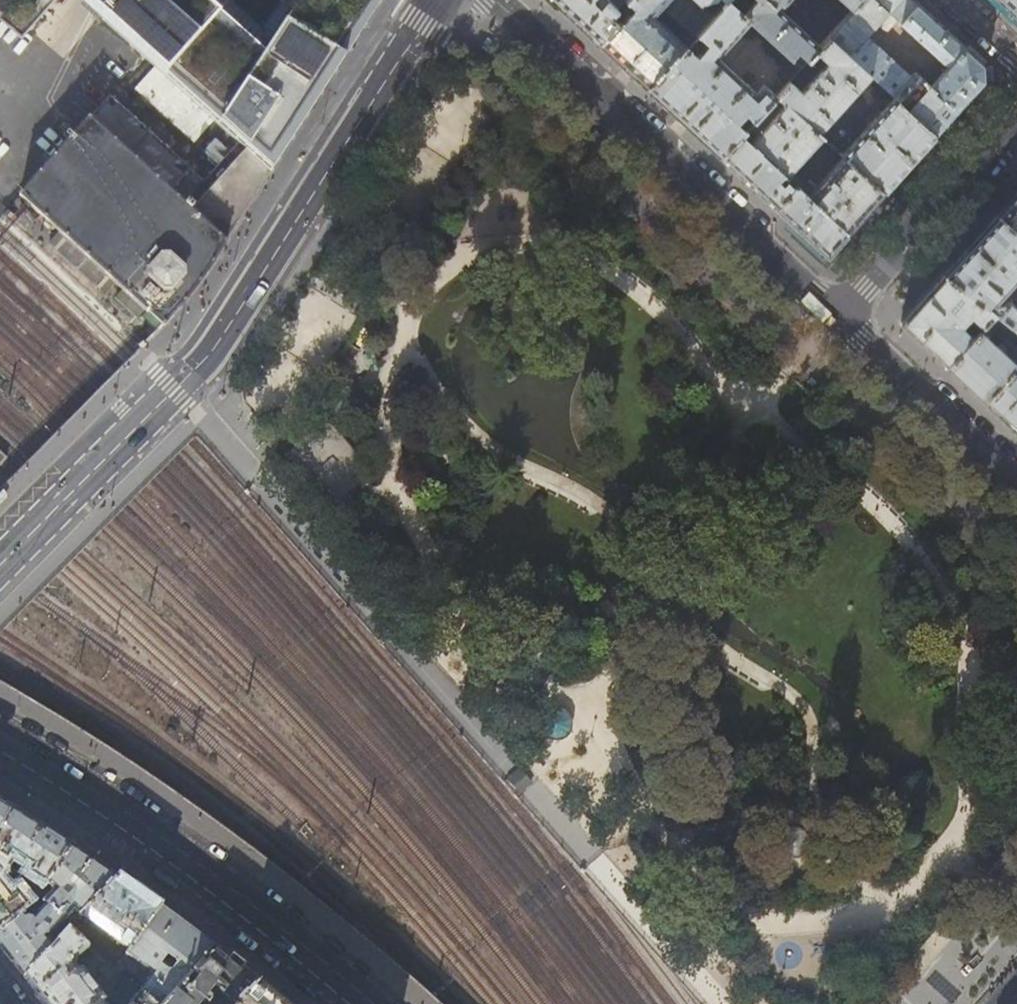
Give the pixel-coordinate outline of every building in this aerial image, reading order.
[(272,172),(295,136),(362,32),(383,0),(302,0),(303,4),(275,46),(268,57),(231,44),(182,0),(81,0),(247,149),(272,172)] [(559,5),(599,42),(619,22),(613,15),(628,0),(553,0),(559,5)] [(667,0),(628,0),(613,15),(619,22),(599,42),(623,64),(647,87),(685,46),(686,45),(653,15),(667,0)] [(727,0),(726,2),(720,8),(714,15),(697,34),(707,43),(696,55),(685,46),(647,87),(681,118),(721,155),(741,134),(746,128),(738,121),(746,113),(753,120),(771,101),(776,96),(762,84),(754,92),(716,56),(749,20),(727,0)] [(700,3),(697,0),(676,0),(666,10),(694,36),(697,34),(714,15),(706,8),(700,3)] [(727,0),(749,20),(790,58),(797,51),(808,61),(816,52),(821,47),(779,10),(788,0),(727,0)] [(854,11),(829,38),(869,75),(894,98),(935,135),(959,108),(975,90),(983,81),(982,66),(964,49),(966,47),(914,0),(864,0),(854,11)] [(854,11),(864,0),(842,0),(854,11)] [(1002,3),(1016,16),(1016,0),(999,0),(1002,3)] [(713,2),(706,8),(714,15),(720,8),(713,2)] [(829,38),(821,47),(816,52),(827,63),(801,91),(790,81),(787,83),(777,95),(818,133),(869,75),(829,38)] [(802,68),(790,58),(776,73),(787,83),(790,81),(802,68)] [(485,95),(476,105),(486,113),(495,103),(485,95)] [(777,95),(776,96),(771,101),(778,108),(755,133),(748,126),(746,128),(741,134),(786,175),(792,169),(822,136),(818,133),(777,95)] [(29,207),(57,232),(47,243),(104,294),(114,283),(121,289),(113,298),(118,302),(137,318),(144,310),(155,321),(163,328),(174,317),(173,316),(190,296),(206,275),(207,275),(215,263),(214,262),(271,173),(272,172),(247,149),(210,188),(109,97),(17,196),(25,203),(29,207)] [(922,149),(935,135),(894,98),(842,154),(843,156),(883,192),(922,149)] [(786,175),(741,134),(721,155),(775,206),(827,254),(837,243),(847,232),(786,175)] [(792,169),(786,175),(847,232),(865,212),(883,192),(843,156),(814,189),(792,169)] [(1013,197),(997,215),(1016,233),(1016,193),(1013,197)] [(997,215),(972,242),(945,273),(995,314),(1016,330),(1016,306),(1009,299),(996,302),(1016,280),(1016,233),(997,215)] [(367,287),(339,270),(332,282),(360,299),(367,287)] [(995,314),(945,273),(922,299),(901,323),(923,343),(947,366),(979,331),(975,327),(969,333),(962,326),(972,315),(984,326),(995,314)] [(995,314),(984,326),(979,331),(947,366),(967,384),(986,402),(1016,368),(1016,330),(995,314)] [(986,402),(1002,416),(1016,431),(1016,368),(986,402)] [(561,739),(568,717),(554,713),(547,734),(561,739)] [(543,742),(535,734),(530,739),(538,747),(543,742)] [(13,806),(0,798),(0,829),(13,806)] [(13,806),(0,829),(0,862),(3,860),(7,863),(11,857),(15,859),(1,879),(6,886),(22,864),(26,867),(23,874),(24,875),(16,887),(30,906),(37,897),(45,884),(72,844),(42,824),(13,806)] [(787,827),(781,831),(779,833),(778,837),(779,843),(780,847),(778,849),(791,859),(792,858),(796,858),(804,856),(809,852),(811,844),(811,840),(810,834),(805,828),(800,826),(794,825),(787,827)] [(93,858),(72,844),(45,884),(53,891),(42,902),(45,904),(63,921),(70,928),(118,876),(93,858)] [(98,852),(93,858),(118,876),(122,870),(98,852)] [(118,876),(70,928),(69,929),(90,948),(119,974),(126,964),(138,973),(143,967),(153,975),(138,991),(152,1003),(163,1003),(175,992),(193,972),(216,947),(175,918),(162,908),(159,906),(118,876)] [(0,878),(0,930),(19,916),(30,906),(16,887),(11,891),(6,886),(1,879),(0,878)] [(19,916),(0,930),(0,946),(8,956),(24,977),(53,946),(47,938),(63,921),(45,904),(30,919),(29,918),(28,918),(26,918),(24,919),(23,919),(22,920),(19,916)] [(53,946),(24,977),(45,1003),(103,1003),(102,1003),(106,1001),(82,970),(76,969),(73,966),(75,958),(90,948),(69,929),(53,946)] [(216,947),(193,972),(201,979),(199,982),(197,980),(186,994),(187,995),(185,999),(175,992),(163,1003),(238,1003),(259,981),(237,964),(216,947)] [(259,981),(238,1003),(287,1003),(259,981)] [(138,991),(127,1003),(152,1003),(138,991)]
